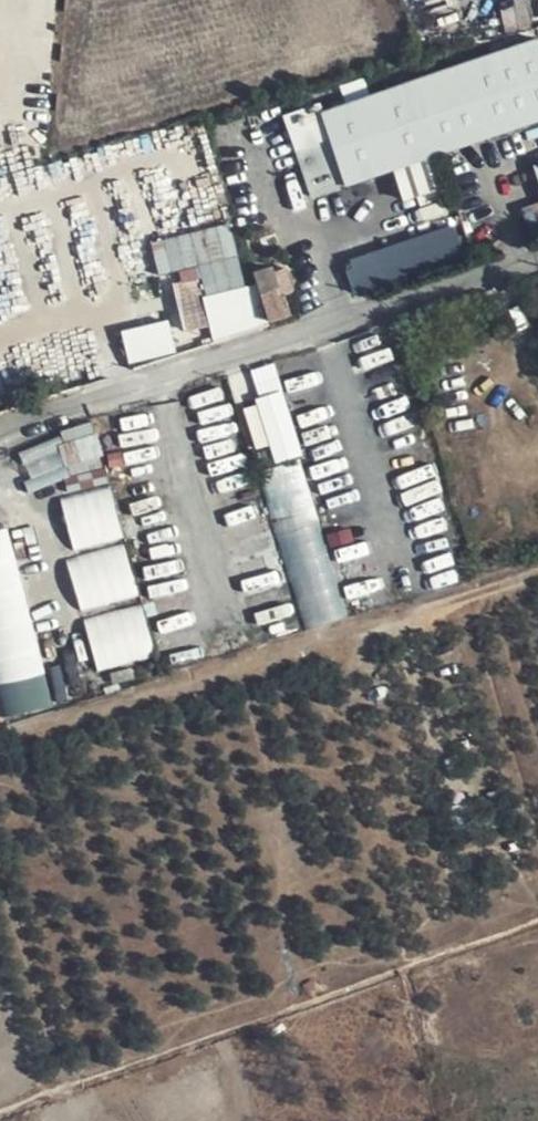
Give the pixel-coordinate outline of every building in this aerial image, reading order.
[(529,48),(329,108),(353,184),(537,125),(537,77),(529,48)] [(504,221),(512,249),(537,240),(537,211),(504,221)] [(173,273),(181,314),(122,326),(129,361),(266,333),(255,281),(246,283),(233,221),(153,238),(161,275),(173,273)] [(458,225),(348,255),(358,289),(467,260),(458,225)] [(258,268),(268,321),(293,316),(288,288),(293,287),(289,263),(258,268)] [(282,361),(255,366),(261,402),(247,405),(254,445),(273,442),(276,460),(299,456),(282,361)] [(76,549),(125,537),(97,425),(22,443),(34,492),(60,485),(76,549)] [(307,628),(349,616),(303,456),(261,468),(307,628)] [(80,608),(139,598),(130,544),(70,554),(80,608)] [(144,603),(85,617),(98,669),(156,655),(144,603)] [(4,700),(0,701),(0,720),(9,717),(4,700)]
